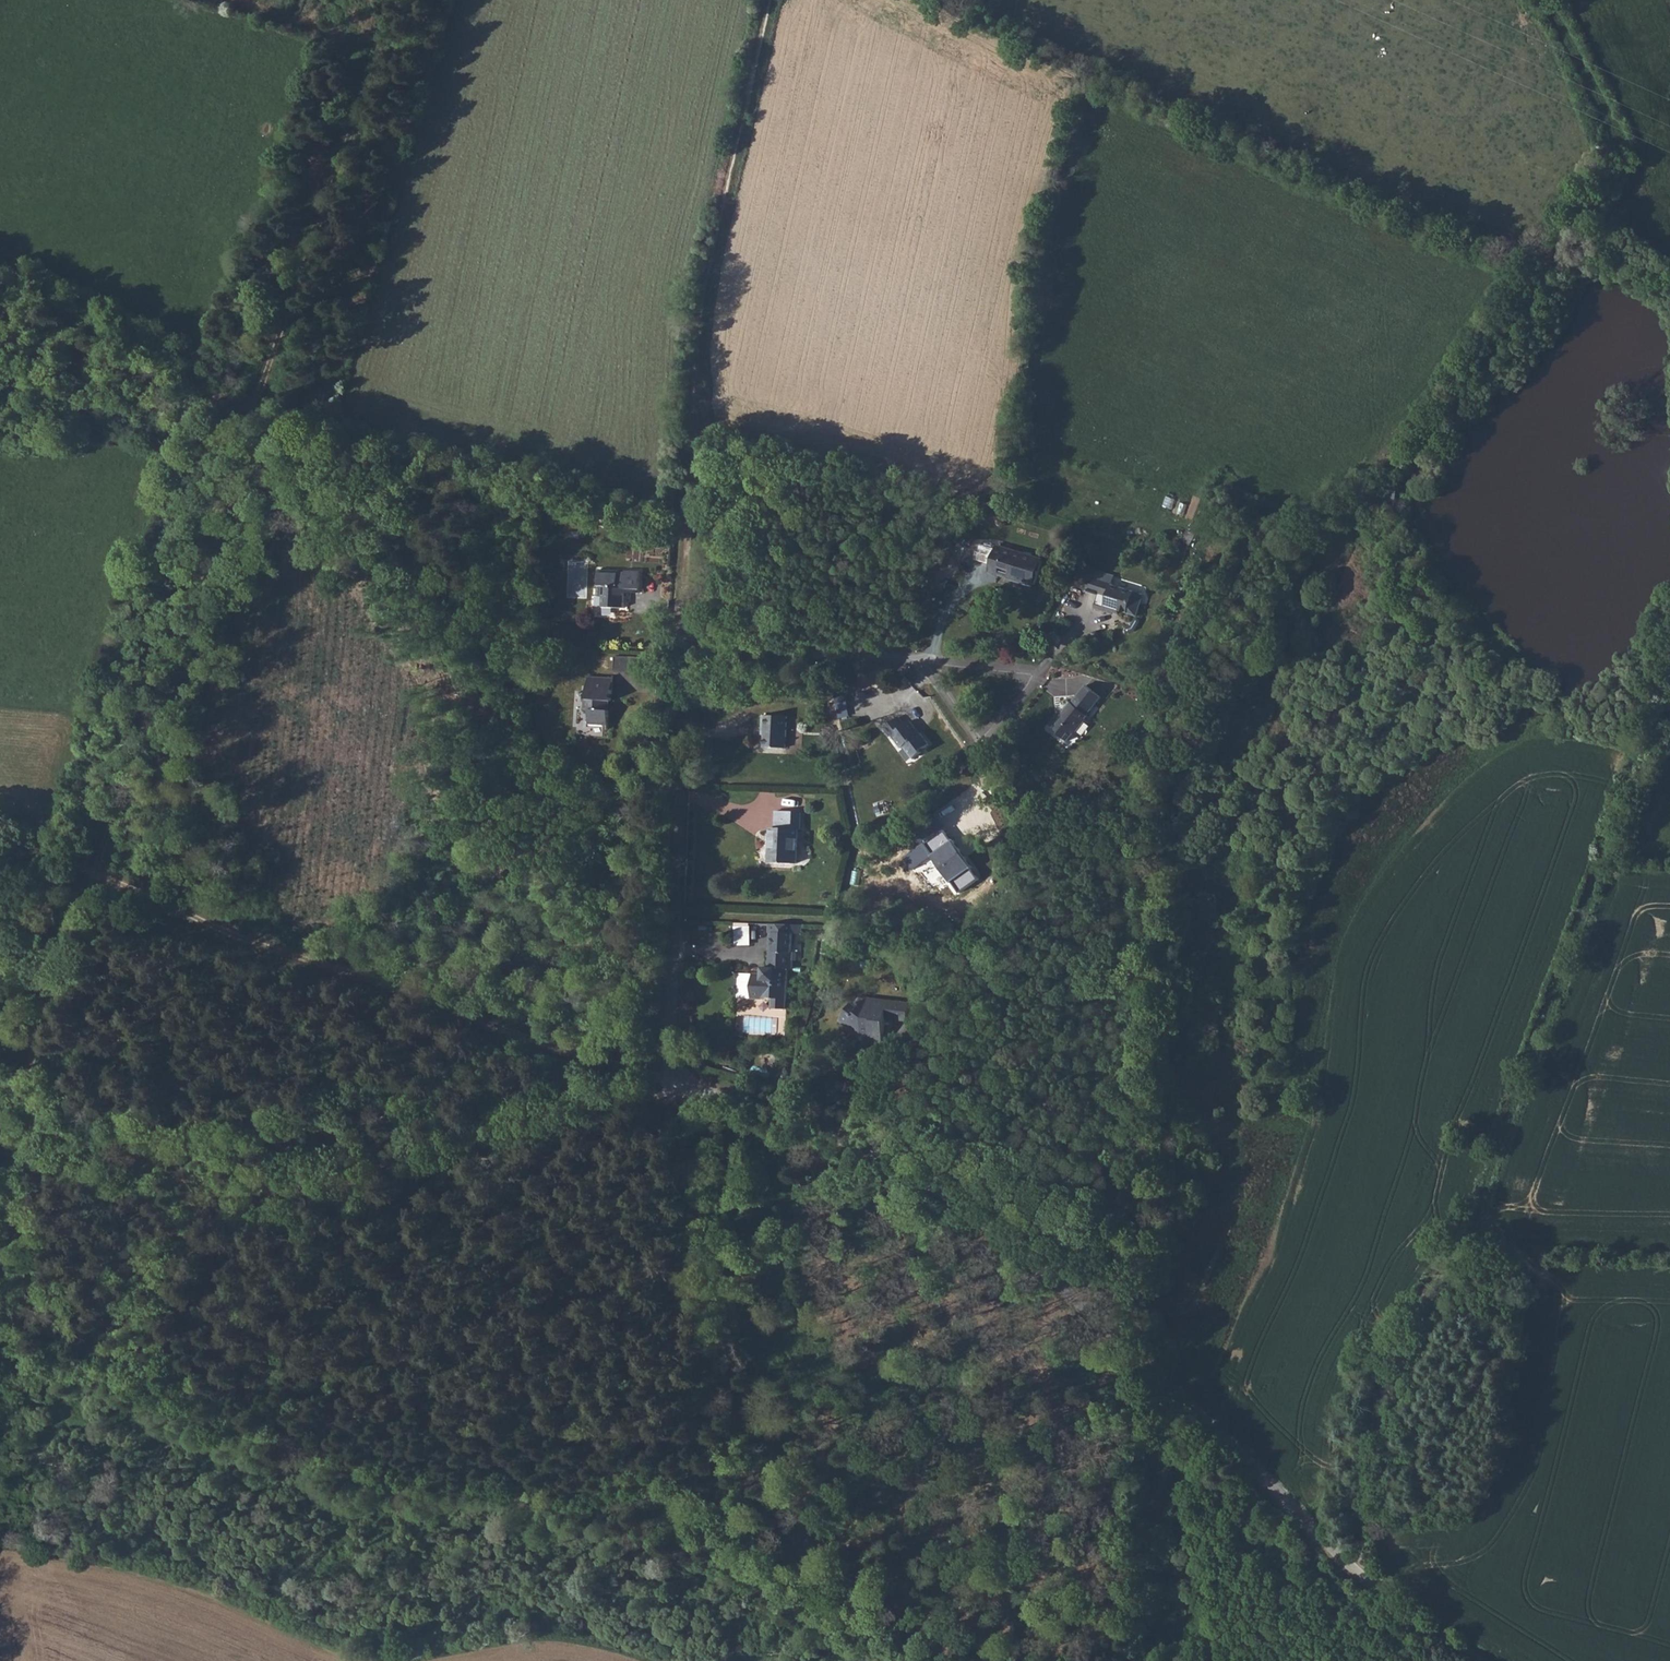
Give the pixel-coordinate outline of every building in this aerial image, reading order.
[(603,526),(613,528),(614,521),(605,519),(603,526)] [(1027,582),(1036,585),(1043,560),(996,546),(991,565),(1000,568),(999,572),(1016,577),(1015,580),(1026,583),(1027,582)] [(997,579),(998,576),(1008,579),(1007,580),(1035,588),(1036,585),(1027,582),(1026,583),(1015,580),(1016,577),(999,572),(1000,568),(991,565),(989,572),(997,579)] [(626,589),(640,590),(641,571),(625,571),(625,572),(619,572),(619,571),(599,570),(599,583),(600,583),(600,586),(597,589),(597,596),(604,597),(603,608),(625,608),(625,593),(626,589)] [(1113,608),(1119,610),(1137,616),(1144,595),(1112,585),(1112,582),(1102,579),(1094,608),(1112,614),(1112,612),(1113,608)] [(616,656),(615,672),(628,672),(629,657),(616,656)] [(649,658),(629,657),(628,672),(648,673),(649,658)] [(591,711),(591,725),(610,725),(610,701),(613,701),(614,679),(589,677),(588,699),(586,699),(586,710),(591,711)] [(1173,686),(1156,681),(1152,693),(1169,698),(1173,686)] [(1074,734),(1076,731),(1075,729),(1082,720),(1084,721),(1086,719),(1088,716),(1088,715),(1102,697),(1086,685),(1072,703),(1071,702),(1064,712),(1059,717),(1057,716),(1050,725),(1060,733),(1059,735),(1068,742),(1074,734)] [(834,690),(836,697),(846,695),(844,688),(834,690)] [(836,697),(838,710),(848,708),(846,695),(836,697)] [(850,715),(848,708),(838,710),(840,717),(850,715)] [(765,728),(765,735),(764,748),(785,749),(787,717),(763,715),(763,728),(765,728)] [(899,717),(884,728),(890,737),(892,736),(902,748),(905,747),(914,759),(922,752),(922,751),(930,745),(921,733),(918,735),(915,731),(917,729),(910,721),(905,725),(899,717)] [(831,727),(823,727),(823,737),(831,737),(831,727)] [(1076,731),(1074,734),(1081,739),(1083,736),(1076,731)] [(801,812),(777,811),(776,828),(772,828),(770,863),(797,864),(798,830),(801,830),(801,812)] [(944,831),(925,843),(933,854),(931,855),(951,883),(953,882),(959,891),(978,878),(972,868),(973,867),(954,840),(952,841),(944,831)] [(773,951),(770,951),(769,951),(768,968),(764,968),(764,974),(753,973),(753,999),(763,999),(764,998),(773,999),(772,1009),(787,1009),(788,969),(793,969),(794,960),(794,952),(792,952),(793,934),(802,934),(803,925),(769,924),(769,933),(770,933),(770,938),(774,938),(773,951)] [(750,926),(736,927),(735,945),(750,944),(750,926)] [(830,931),(819,931),(819,938),(829,939),(830,931)] [(872,1037),(871,1042),(884,1043),(888,1012),(894,1013),(893,1019),(908,1021),(910,1004),(868,998),(860,1009),(853,1004),(841,1020),(863,1036),(872,1037)] [(863,1036),(841,1020),(838,1024),(862,1040),(871,1042),(872,1037),(863,1036)]
